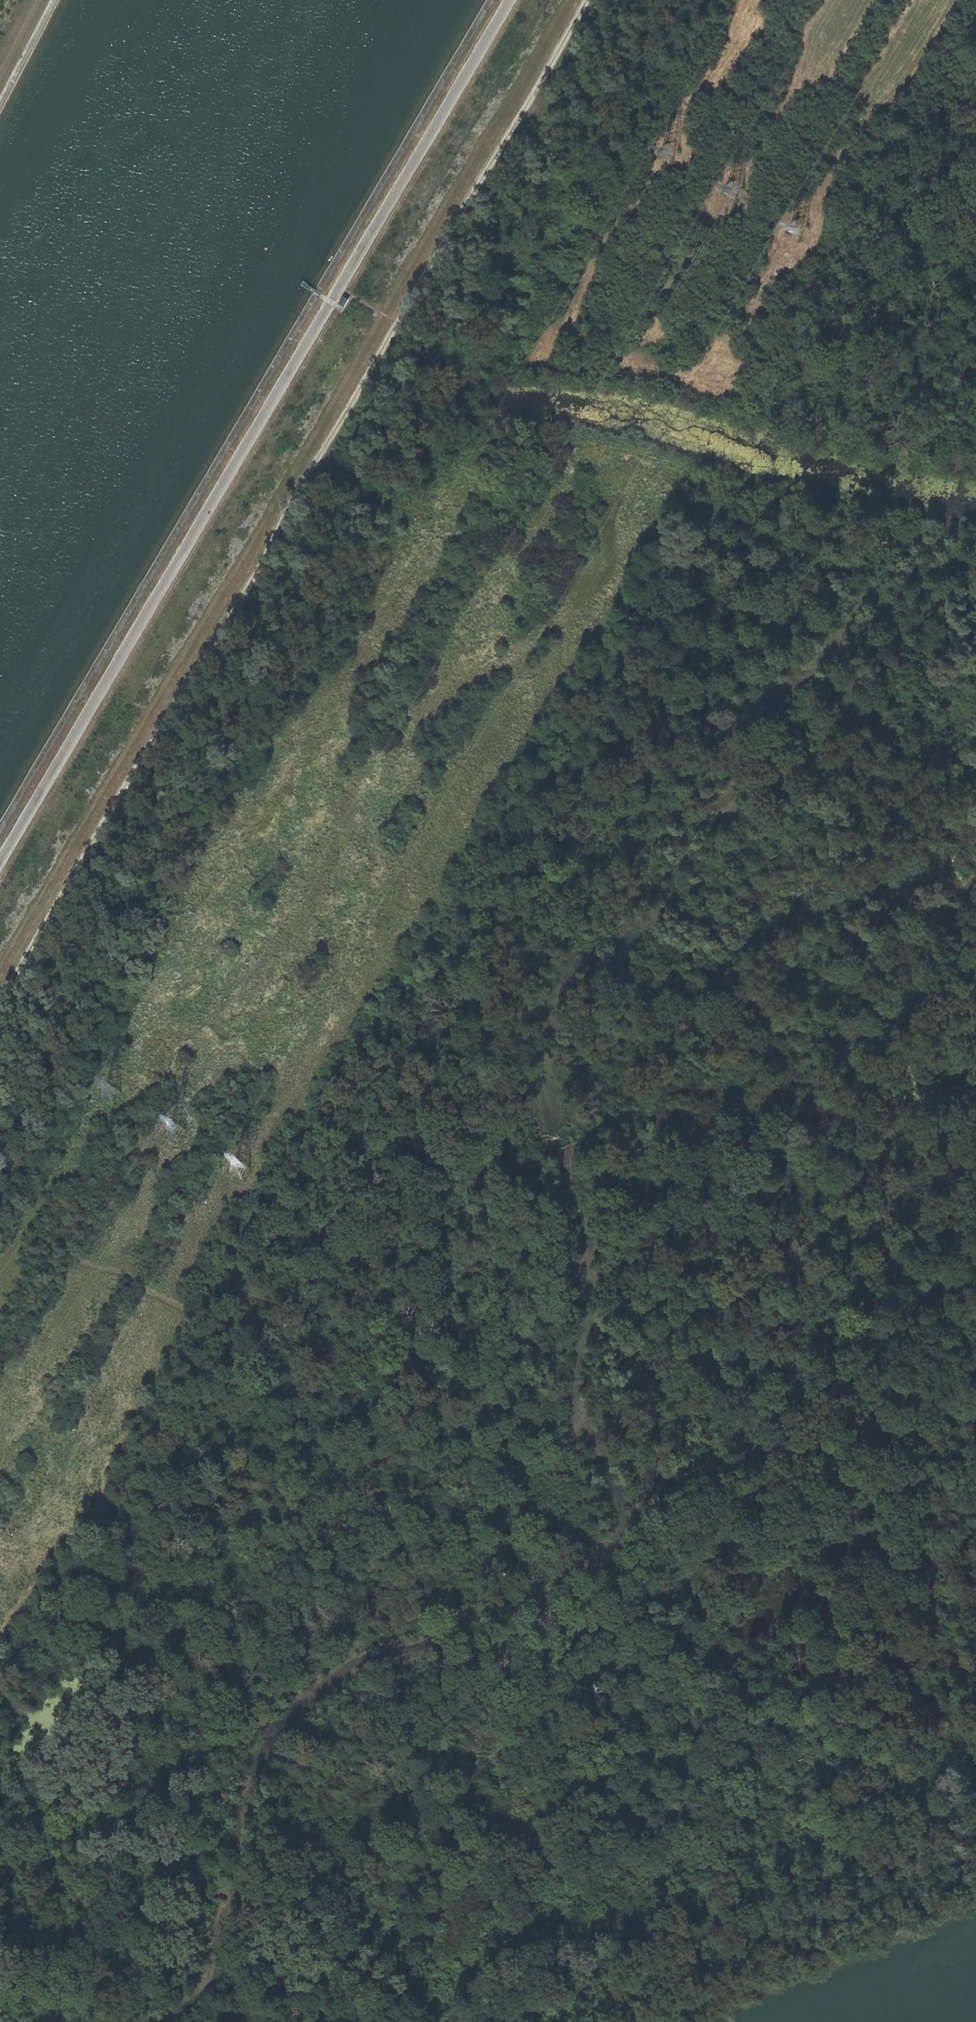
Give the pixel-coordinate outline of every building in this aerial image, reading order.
[(340,305),(345,308),(350,300),(345,297),(340,305)]
